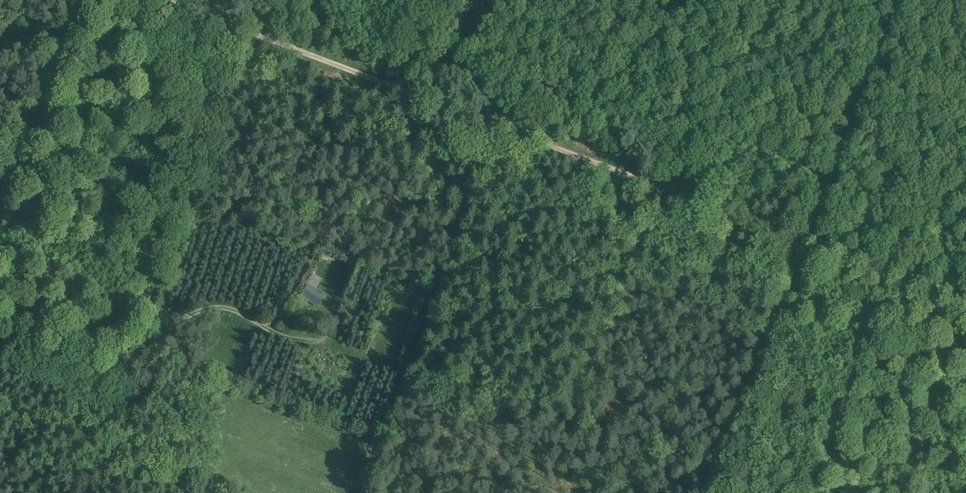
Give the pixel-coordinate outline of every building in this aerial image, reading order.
[(319,306),(322,300),(316,297),(313,303),(319,306)]
